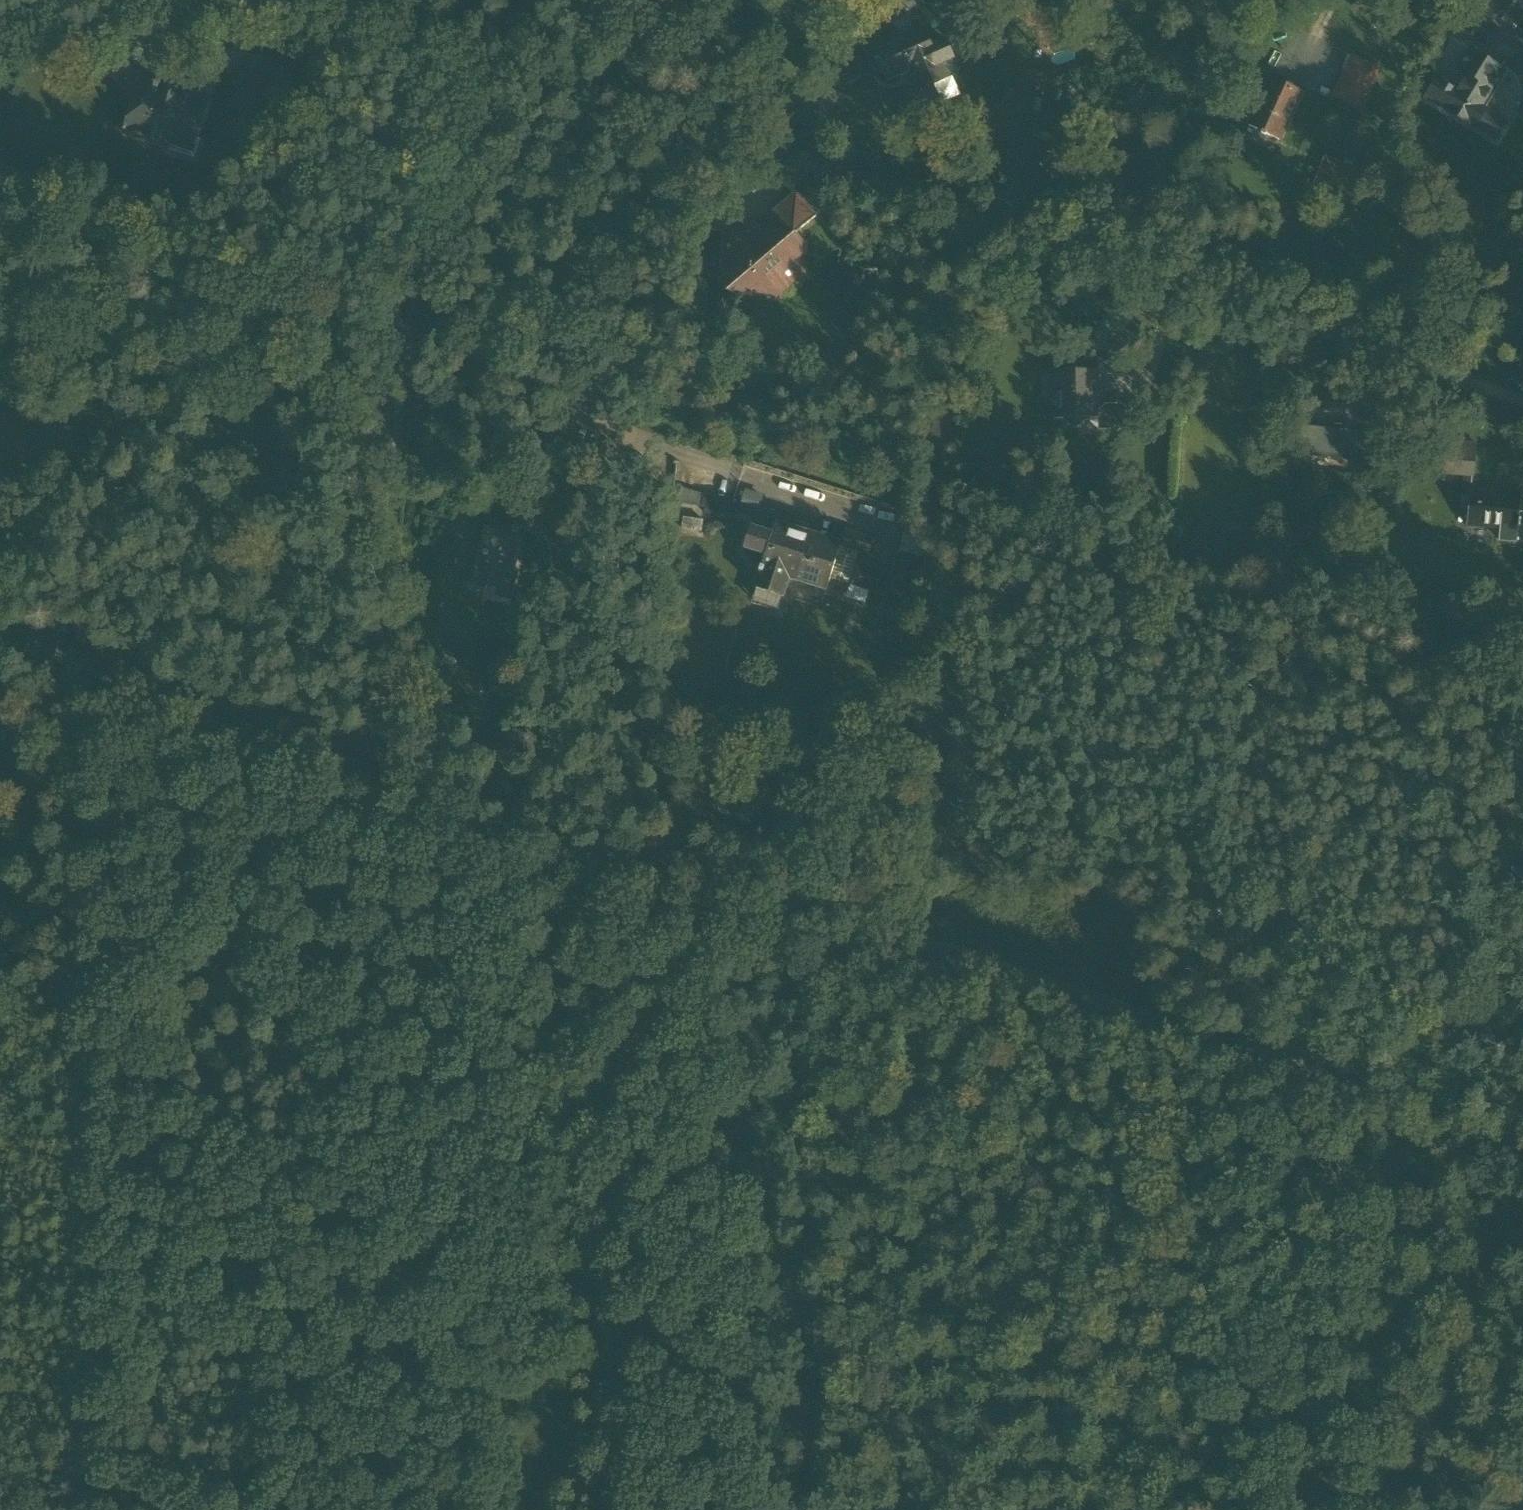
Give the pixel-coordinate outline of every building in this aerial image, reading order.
[(1522,15),(1522,0),(1517,0),(1504,20),(1515,27),(1522,15)] [(923,27),(871,51),(875,60),(874,60),(875,63),(878,62),(887,80),(886,76),(888,77),(891,77),(893,75),(895,74),(896,71),(898,75),(911,69),(908,62),(934,51),(923,27)] [(1363,109),(1381,65),(1347,52),(1329,95),(1363,109)] [(1470,71),(1454,100),(1448,97),(1442,108),(1475,127),(1484,110),(1478,106),(1491,83),(1470,71)] [(1272,78),(1249,126),(1262,132),(1261,133),(1265,135),(1266,134),(1279,140),(1302,92),(1272,78)] [(163,86),(145,80),(138,102),(135,101),(125,134),(147,141),(148,139),(172,147),(170,150),(195,158),(201,140),(197,139),(210,98),(198,94),(197,96),(182,92),(178,85),(170,82),(163,86)] [(1366,176),(1337,166),(1332,181),(1321,177),(1317,188),(1361,204),(1361,206),(1370,209),(1375,194),(1361,190),(1366,176)] [(794,235),(725,230),(721,281),(730,291),(744,292),(753,284),(789,287),(799,278),(800,264),(792,255),(794,235)] [(1098,370),(1058,371),(1058,390),(1047,402),(1058,413),(1059,419),(1064,419),(1075,429),(1085,418),(1099,418),(1098,404),(1105,397),(1098,390),(1098,370)] [(1130,403),(1106,404),(1107,426),(1110,430),(1131,429),(1130,403)] [(1325,432),(1301,430),(1299,455),(1358,460),(1360,431),(1326,429),(1325,432)] [(1475,451),(1429,448),(1427,472),(1474,475),(1475,451)] [(11,472),(0,469),(0,506),(11,472)] [(700,536),(709,509),(729,515),(734,502),(674,483),(668,500),(685,505),(678,529),(700,536)] [(1521,496),(1470,491),(1466,525),(1500,529),(1518,530),(1521,496)] [(841,544),(777,524),(774,535),(762,532),(753,529),(747,549),(756,552),(768,556),(765,564),(762,563),(759,573),(762,574),(757,589),(783,597),(789,577),(828,589),(841,544)] [(523,536),(485,527),(471,581),(499,588),(497,596),(507,599),(523,536)] [(1518,530),(1500,529),(1499,539),(1517,541),(1518,530)] [(883,543),(845,531),(841,544),(878,556),(883,543)] [(890,575),(857,565),(851,583),(853,584),(849,594),(864,599),(867,589),(884,594),(890,575)] [(479,687),(475,697),(486,702),(490,692),(479,687)]
